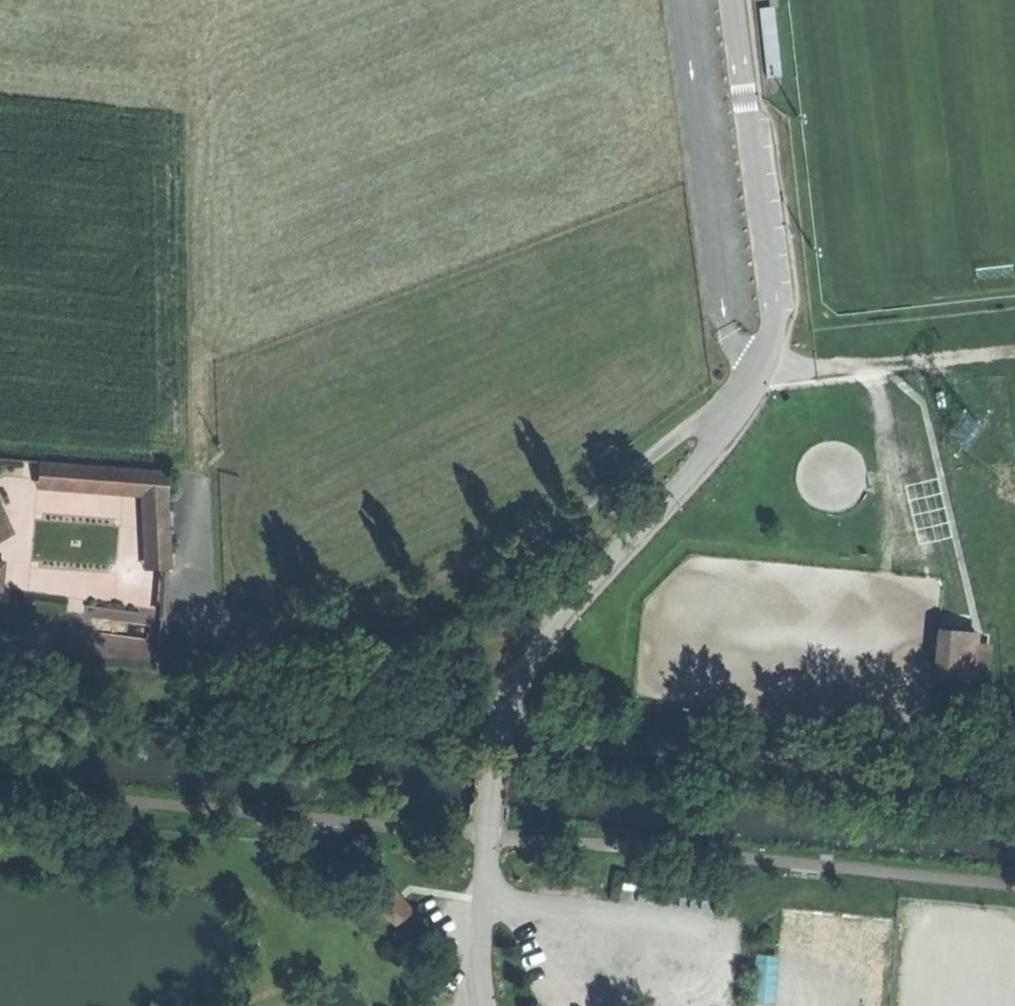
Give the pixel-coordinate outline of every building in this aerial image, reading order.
[(766,80),(784,78),(775,5),(757,7),(766,80)] [(166,472),(37,462),(36,480),(139,488),(165,490),(166,472)] [(139,497),(139,488),(36,480),(35,489),(139,497)] [(172,569),(165,490),(139,488),(139,497),(143,571),(172,569)] [(168,606),(170,580),(147,579),(146,605),(168,606)] [(949,675),(973,677),(975,633),(951,631),(950,647),(949,675)] [(938,674),(949,675),(950,647),(939,646),(938,674)] [(381,903),(392,918),(397,914),(402,920),(412,912),(395,892),(381,903)] [(748,998),(776,1003),(785,955),(757,949),(748,998)]
